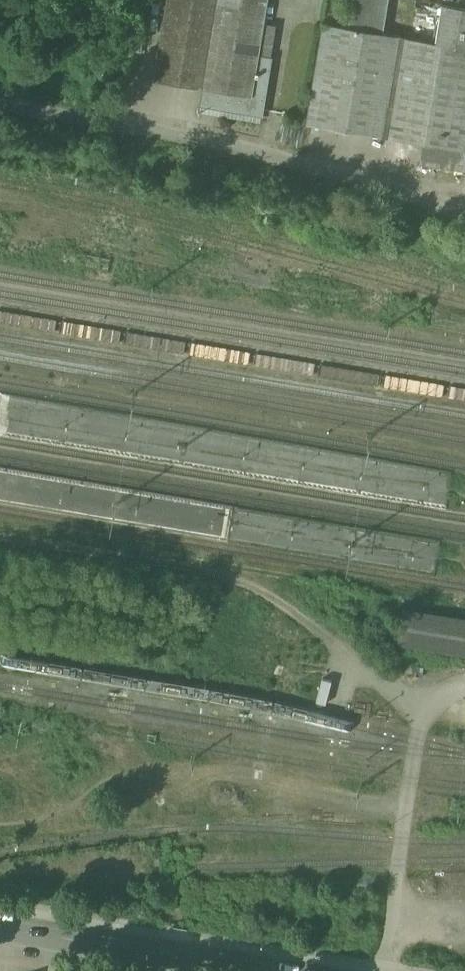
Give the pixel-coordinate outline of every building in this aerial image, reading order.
[(155,79),(202,87),(217,0),(168,0),(155,79)] [(202,87),(208,88),(264,98),(271,58),(258,55),(267,0),(217,0),(202,87)] [(351,27),(383,32),(388,0),(355,0),(351,27)] [(439,9),(435,40),(464,45),(464,13),(439,9)] [(351,27),(325,23),(309,124),(385,136),(402,35),(351,27)] [(402,35),(385,136),(423,143),(420,161),(464,169),(464,45),(435,40),(402,35)] [(264,98),(208,88),(205,106),(262,115),(264,98)] [(403,608),(397,644),(464,655),(464,618),(403,608)]
